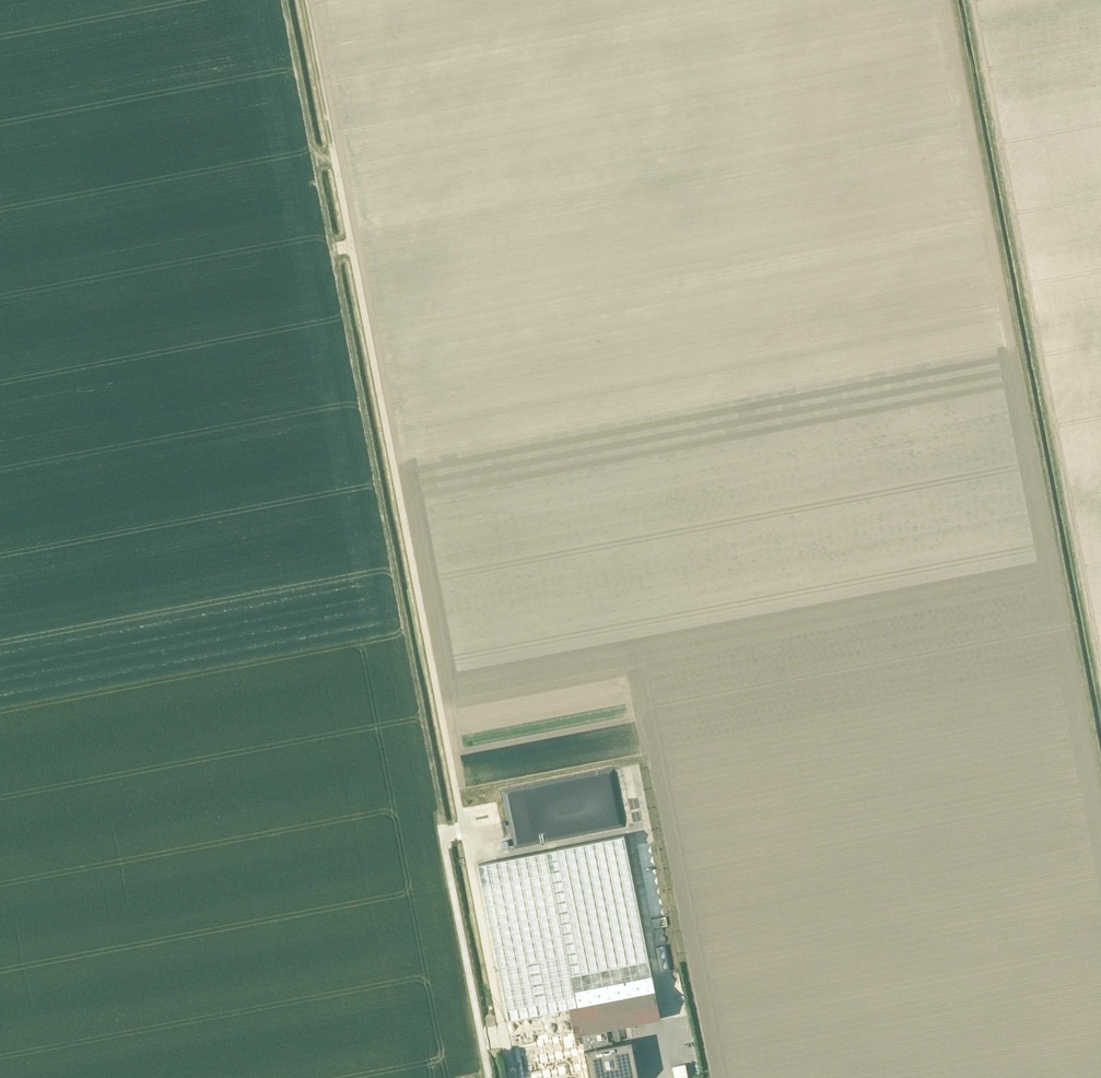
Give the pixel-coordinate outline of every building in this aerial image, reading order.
[(574,1036),(514,1048),(520,1077),(636,1077),(638,1076),(631,1041),(608,1045),(606,1030),(660,1019),(655,991),(654,991),(625,835),(479,863),(508,1019),(569,1008),(574,1036)]
